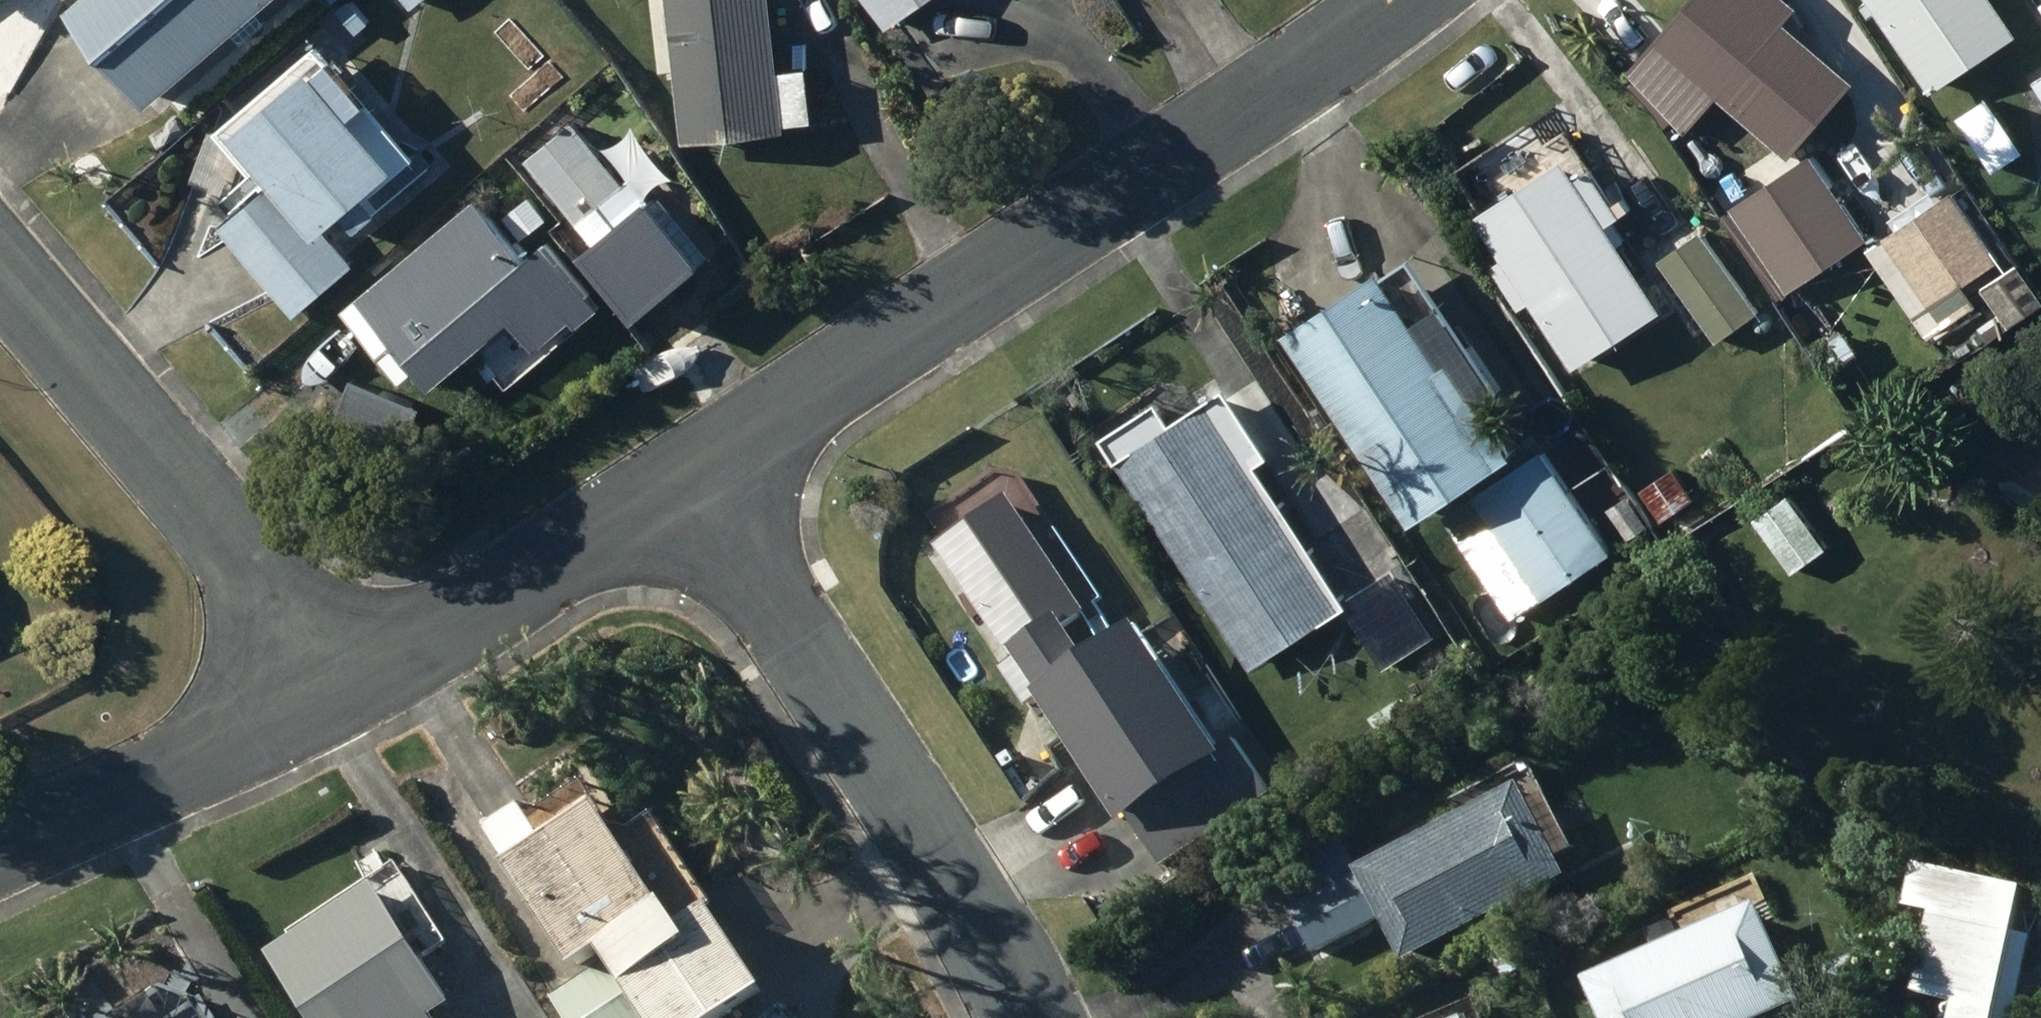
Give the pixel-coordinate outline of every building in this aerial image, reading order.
[(89,9),(168,102),(289,0),(100,0),(89,9)] [(425,8),(433,0),(417,0),(425,8)] [(827,123),(821,68),(794,71),(786,0),(681,0),(696,143),(803,132),(803,125),(827,123)] [(896,29),(938,0),(876,0),(896,29)] [(1639,70),(1705,130),(1734,98),(1798,157),(1865,85),(1797,22),(1808,9),(1798,0),(1703,0),(1639,70)] [(1940,92),(2031,32),(2010,0),(1880,0),(1940,92)] [(344,11),(364,33),(374,24),(354,2),(344,11)] [(252,139),(286,179),(228,227),(302,315),(363,264),(338,234),(362,215),(376,231),(402,209),(390,196),(420,171),(375,116),(389,104),(350,57),(252,139)] [(535,160),(585,222),(635,181),(585,120),(535,160)] [(1489,219),(1527,276),(1516,284),(1531,306),(1541,300),(1586,369),(1675,310),(1618,223),(1634,212),(1608,172),(1591,183),(1577,161),(1489,219)] [(1928,171),(1886,199),(1909,233),(1879,253),(1935,338),(1990,302),(1978,284),(2009,263),(1962,193),(1948,202),(1928,171)] [(535,194),(512,213),(531,236),(554,218),(535,194)] [(490,201),(353,311),(412,384),(430,370),(443,385),(525,319),(550,351),(586,322),(591,328),(615,309),(564,246),(541,265),(490,201)] [(1807,214),(1768,245),(1797,282),(1833,246),(1807,214)] [(1669,259),(1726,341),(1765,313),(1708,231),(1669,259)] [(1403,268),(1307,334),(1432,518),(1446,508),(1523,621),(1659,527),(1614,460),(1577,485),(1551,446),(1536,456),(1500,404),(1520,390),(1462,305),(1439,321),(1403,268)] [(1166,405),(1112,440),(1192,564),(1289,501),(1266,466),(1282,456),(1239,391),(1181,429),(1166,405)] [(2010,472),(2040,492),(2040,448),(2030,441),(2010,472)] [(1660,513),(1682,546),(1717,522),(1695,489),(1660,513)] [(1022,660),(1005,673),(1036,715),(1054,702),(1175,870),(1280,795),(1237,734),(1253,723),(1221,678),(1199,694),(1156,633),(1108,668),(1081,630),(1104,613),(1021,498),(946,551),(972,588),(960,597),(977,620),(988,612),(1022,660)] [(1192,564),(1260,668),(1408,572),(1367,508),(1315,541),(1289,501),(1192,564)] [(1806,503),(1768,531),(1799,574),(1837,547),(1806,503)] [(1324,850),(1341,885),(1296,907),(1321,957),(1392,922),(1413,964),(1580,879),(1571,861),(1587,853),(1560,799),(1544,806),(1534,787),(1366,871),(1349,837),(1324,850)] [(532,866),(528,868),(595,973),(559,996),(573,1017),(749,1017),(786,994),(734,913),(707,931),(692,908),(686,912),(619,807),(612,811),(599,791),(560,816),(576,840),(564,847),(541,811),(509,832),(532,866)] [(465,1005),(437,962),(460,947),(409,870),(277,957),(317,1017),(446,1017),(465,1005)] [(1599,980),(1615,1017),(1785,1017),(1812,1007),(1771,908),(1599,980)] [(1528,945),(1499,958),(1510,981),(1538,968),(1528,945)] [(155,998),(127,1017),(169,1017),(155,998)]
